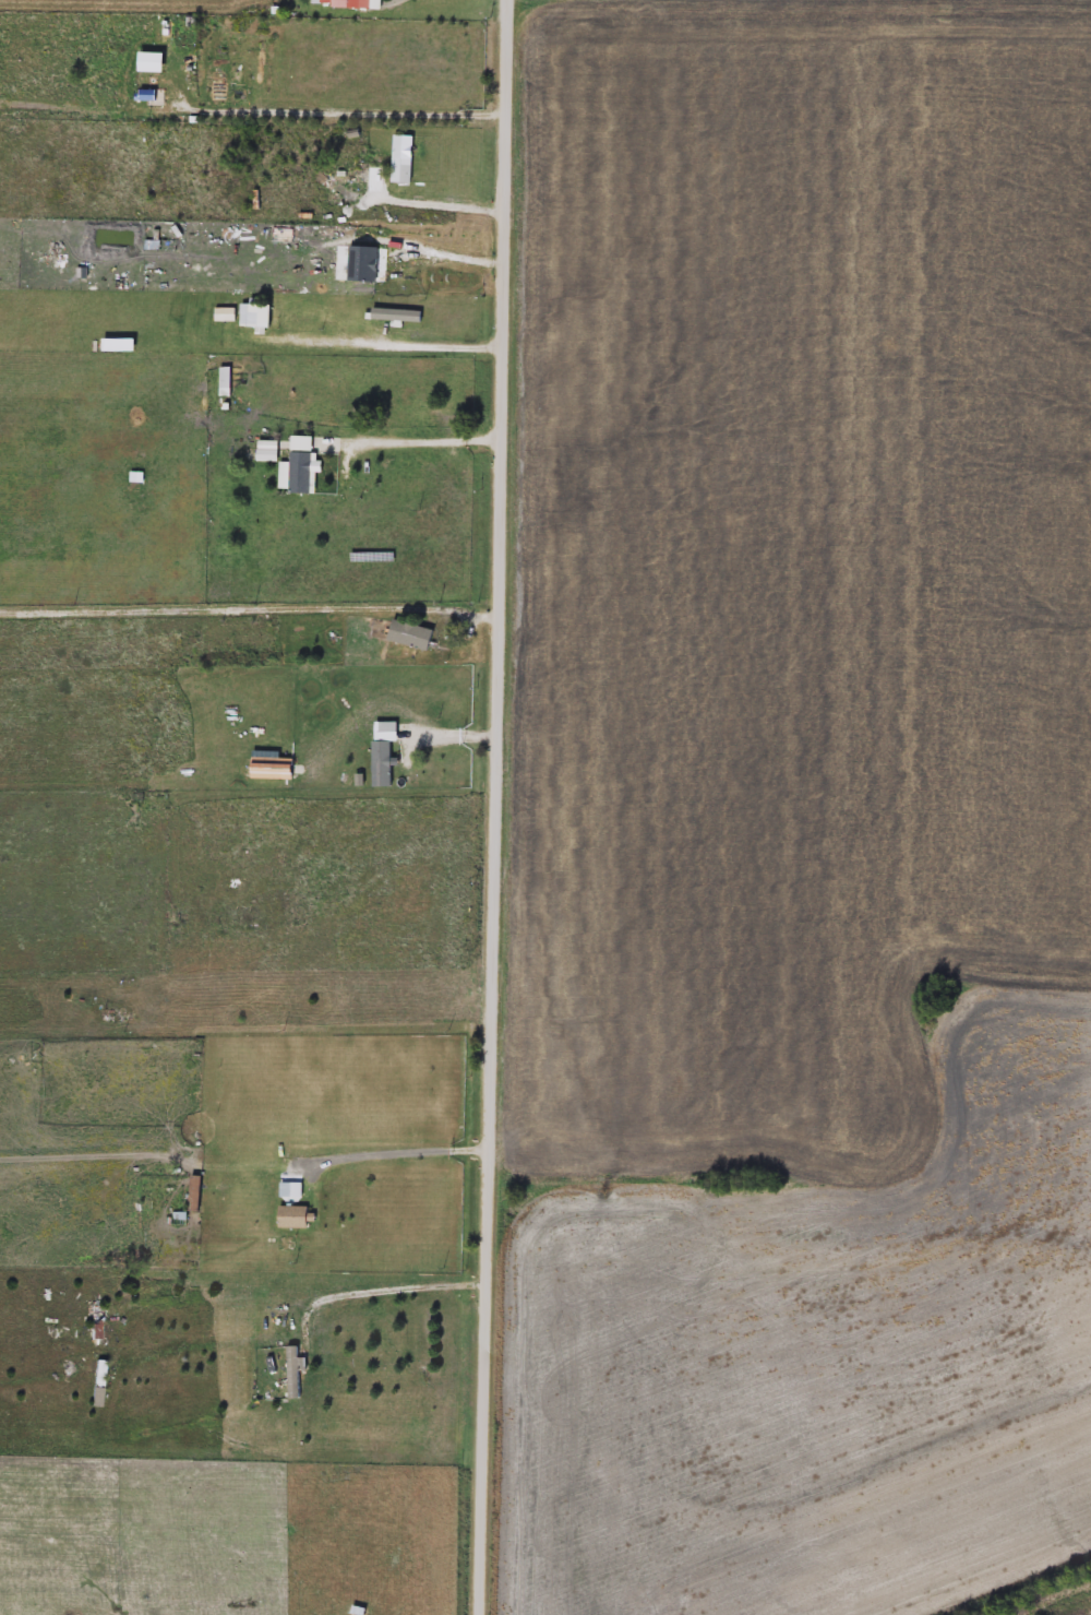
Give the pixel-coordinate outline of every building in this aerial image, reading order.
[(317,8),(318,0),(388,0),(387,10),(317,8)] [(419,185),(396,185),(396,136),(419,136),(419,185)] [(276,306),(276,330),(255,330),(255,306),(276,306)] [(429,323),(375,323),(375,310),(429,310),(429,323)] [(237,368),(237,390),(226,390),(226,368),(237,368)] [(317,437),(317,495),(295,495),(295,437),(317,437)] [(435,654),(393,642),(398,620),(441,632),(435,654)] [(380,788),(380,723),(404,723),(404,743),(397,743),(397,788),(380,788)] [(206,1177),(206,1213),(194,1213),(194,1177),(206,1177)] [(313,1184),(313,1237),(298,1237),(298,1198),(288,1198),(288,1184),(313,1184)] [(106,1302),(106,1341),(93,1341),(93,1302),(106,1302)] [(110,1362),(106,1409),(94,1408),(98,1361),(110,1362)]
